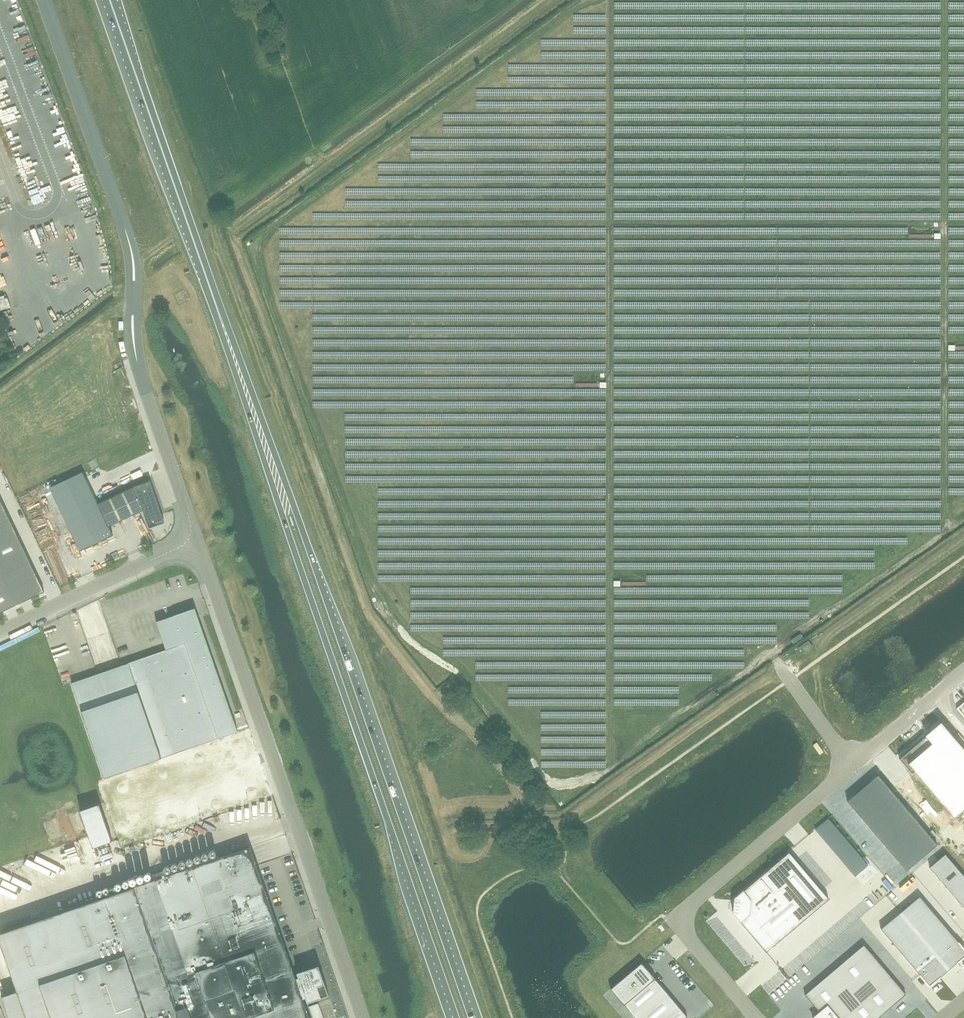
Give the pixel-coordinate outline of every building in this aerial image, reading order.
[(64,144),(72,141),(71,135),(62,138),(64,144)] [(248,378),(252,396),(257,395),(253,376),(248,378)] [(83,471),(55,485),(85,549),(114,535),(109,527),(143,510),(147,519),(150,528),(165,523),(162,514),(150,481),(135,486),(99,504),(83,471)] [(45,591),(0,498),(0,613),(45,591)] [(123,596),(127,607),(134,605),(130,594),(123,596)] [(104,777),(200,744),(237,732),(195,608),(156,622),(166,650),(72,683),(104,777)] [(808,641),(798,647),(803,654),(813,647),(808,641)] [(899,758),(911,773),(914,771),(953,817),(963,808),(963,749),(941,722),(899,758)] [(877,774),(847,801),(906,870),(937,844),(877,774)] [(87,808),(80,810),(93,847),(101,845),(112,841),(99,804),(87,808)] [(236,816),(229,828),(233,831),(240,819),(236,816)] [(0,933),(0,940),(18,991),(1,997),(9,1017),(309,1017),(302,998),(306,997),(308,1003),(329,995),(320,971),(318,965),(311,968),(297,972),(299,978),(295,979),(249,847),(192,867),(134,887),(0,933)] [(734,912),(733,913),(740,921),(740,920),(766,952),(829,899),(789,852),(742,891),(734,898),(735,899),(734,912)] [(929,867),(963,908),(963,876),(945,854),(929,867)] [(881,929),(920,975),(919,975),(929,986),(940,977),(957,962),(957,963),(963,957),(963,948),(958,942),(919,896),(881,929)] [(805,994),(817,1009),(809,1016),(811,1017),(877,1017),(906,994),(864,944),(805,994)] [(610,989),(635,1017),(685,1017),(687,1016),(641,963),(610,989)]
